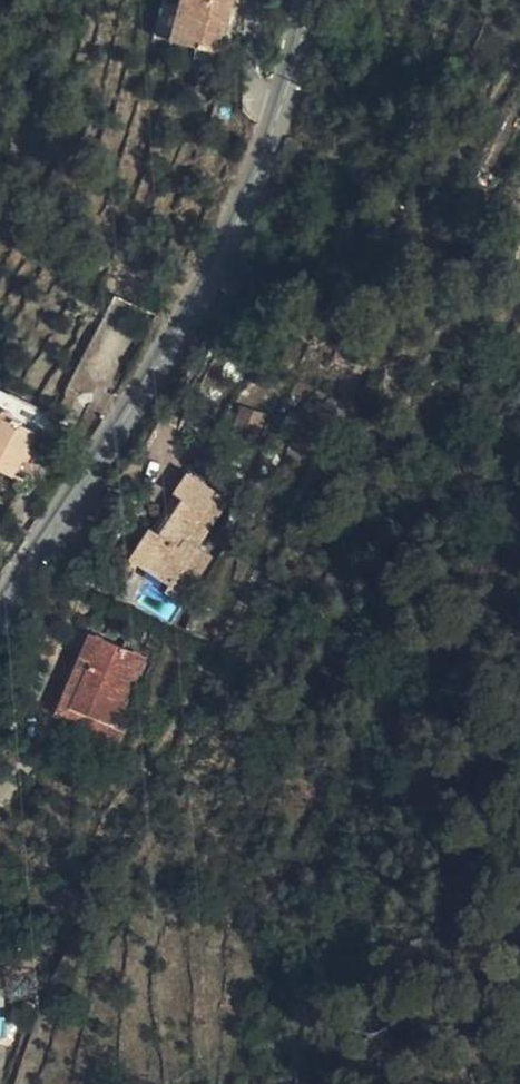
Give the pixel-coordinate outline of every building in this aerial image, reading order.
[(159,33),(169,0),(153,0),(144,28),(159,33)] [(159,33),(206,47),(220,0),(169,0),(159,33)] [(19,460),(43,418),(19,407),(18,398),(15,394),(9,393),(5,396),(0,406),(0,450),(19,460)] [(268,403),(246,398),(239,425),(261,431),(268,403)] [(149,559),(206,467),(198,462),(140,554),(149,559)] [(236,486),(206,467),(149,559),(180,577),(181,578),(190,566),(202,574),(221,548),(206,537),(236,486)] [(190,566),(181,578),(180,577),(177,581),(191,590),(202,574),(190,566)] [(48,710),(84,728),(89,719),(109,727),(142,658),(87,631),(48,710)] [(89,719),(84,728),(80,737),(100,747),(109,727),(89,719)]
